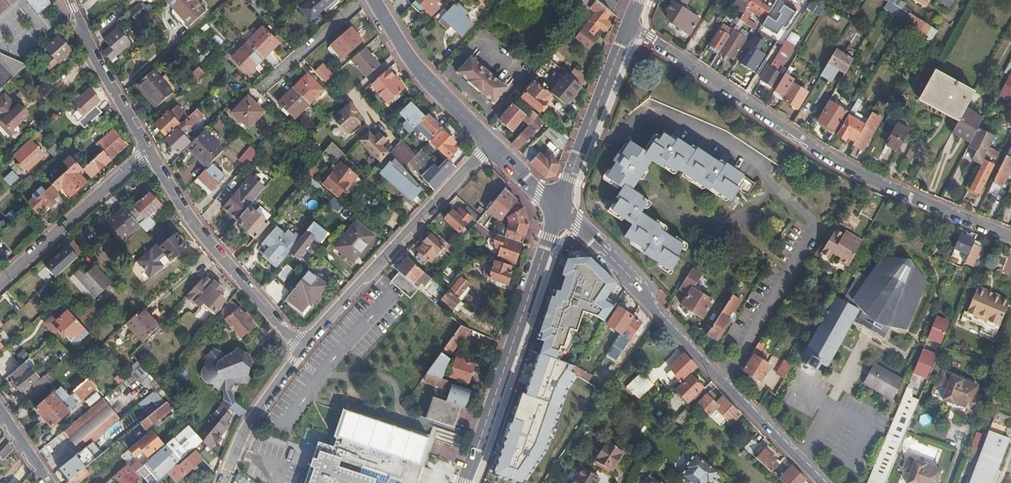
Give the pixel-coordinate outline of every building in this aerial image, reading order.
[(16,0),(0,0),(0,14),(16,0)] [(37,14),(50,4),(48,0),(25,0),(37,14)] [(168,1),(188,25),(203,12),(194,0),(169,0),(168,1)] [(338,0),(309,0),(300,8),(310,20),(328,5),(331,7),(339,1),(338,0)] [(414,5),(422,12),(426,8),(432,14),(440,5),(435,0),(419,0),(414,5)] [(606,19),(612,12),(598,1),(596,0),(590,8),(595,13),(585,27),(594,34),(599,27),(603,30),(609,23),(606,19)] [(665,11),(668,13),(665,17),(672,22),(671,23),(689,35),(699,19),(683,9),(689,0),(671,0),(665,11)] [(750,4),(744,0),(736,0),(733,5),(744,13),(750,4)] [(772,9),(756,0),(752,0),(750,4),(744,13),(739,20),(743,22),(752,9),(767,17),(772,9)] [(884,8),(904,20),(908,13),(894,5),(897,0),(889,0),(884,8)] [(137,19),(146,11),(138,2),(130,10),(137,19)] [(473,23),(454,5),(438,21),(448,30),(452,26),(462,35),(473,23)] [(794,13),(782,6),(776,15),(779,16),(773,25),(764,19),(759,27),(775,37),(779,29),(783,31),(794,13)] [(924,23),(908,13),(904,20),(920,31),(924,23)] [(732,32),(739,20),(736,18),(729,30),(723,27),(721,31),(720,31),(712,45),(713,46),(711,48),(719,53),(720,51),(732,32)] [(925,23),(924,23),(920,31),(933,38),(938,31),(925,23)] [(134,39),(124,28),(121,31),(118,27),(104,39),(110,46),(104,51),(112,59),(134,39)] [(247,42),(263,58),(278,43),(262,27),(247,42)] [(362,40),(351,27),(338,38),(350,51),(362,40)] [(596,39),(581,28),(572,40),(587,51),(596,39)] [(732,32),(720,51),(734,59),(746,41),(732,32)] [(779,54),(786,42),(788,40),(780,35),(771,49),(779,54)] [(70,51),(58,37),(45,48),(50,53),(41,62),(47,69),(51,66),(52,66),(57,61),(58,62),(70,51)] [(753,37),(737,66),(753,74),(763,55),(757,52),(763,42),(753,37)] [(248,73),(263,58),(247,42),(232,57),(248,73)] [(768,69),(762,81),(774,88),(782,76),(778,73),(794,46),(786,42),(779,54),(768,69)] [(351,59),(366,77),(380,65),(365,47),(351,59)] [(853,60),(837,50),(821,76),(827,80),(828,80),(836,68),(838,70),(845,74),(853,60)] [(26,66),(4,56),(0,54),(0,89),(26,66)] [(470,58),(457,73),(472,85),(486,71),(470,58)] [(328,71),(319,61),(315,65),(324,74),(328,71)] [(828,80),(831,82),(838,70),(836,68),(828,80)] [(388,69),(371,84),(387,102),(404,87),(388,69)] [(164,83),(152,70),(139,82),(150,94),(147,97),(148,98),(164,83)] [(934,70),(919,96),(959,119),(964,110),(974,92),(934,70)] [(506,88),(486,71),(472,85),(493,104),(506,88)] [(571,77),(581,86),(585,80),(575,72),(571,77)] [(47,82),(53,77),(49,73),(44,78),(47,82)] [(293,88),(309,103),(323,89),(308,73),(293,88)] [(93,81),(87,74),(76,83),(83,90),(93,81)] [(569,100),(581,86),(571,77),(568,74),(556,89),(569,100)] [(785,74),(775,91),(785,97),(795,80),(785,74)] [(1010,75),(1001,94),(1010,99),(1010,76),(1010,75)] [(150,94),(139,82),(136,85),(147,97),(150,94)] [(172,92),(164,83),(148,98),(155,107),(172,92)] [(548,95),(534,83),(522,98),(538,111),(544,104),(542,103),(548,95)] [(794,85),(784,100),(797,108),(806,93),(794,85)] [(294,118),(309,103),(293,88),(278,102),(294,118)] [(551,94),(565,105),(569,100),(556,89),(551,94)] [(76,122),(100,101),(89,90),(73,105),(76,110),(70,115),(76,122)] [(775,91),(773,95),(782,101),(785,97),(775,91)] [(867,96),(861,93),(849,113),(854,116),(867,96)] [(0,99),(0,117),(3,120),(2,122),(3,123),(3,126),(7,131),(11,130),(12,131),(23,121),(28,121),(27,117),(30,115),(28,113),(29,112),(22,106),(21,106),(19,105),(17,107),(12,103),(8,102),(2,97),(0,99)] [(266,113),(249,98),(234,115),(251,130),(266,113)] [(357,107),(352,100),(339,110),(344,116),(338,121),(348,133),(362,121),(355,113),(358,111),(356,108),(357,107)] [(84,129),(102,112),(96,106),(101,102),(100,101),(76,122),(84,129)] [(829,102),(818,121),(835,131),(846,113),(829,102)] [(400,112),(415,127),(419,123),(424,118),(410,103),(400,112)] [(522,120),(528,126),(537,115),(531,109),(524,117),(512,106),(500,121),(513,132),(522,120)] [(204,113),(198,107),(187,117),(167,136),(165,137),(179,151),(186,144),(188,142),(185,138),(186,137),(182,134),(204,113)] [(951,134),(969,144),(982,119),(964,110),(959,119),(951,134)] [(167,136),(187,117),(182,113),(176,119),(168,111),(156,123),(167,136)] [(855,140),(853,144),(863,150),(867,144),(869,140),(881,119),(871,113),(864,126),(855,140)] [(434,137),(442,128),(428,114),(424,118),(419,123),(423,126),(421,127),(426,132),(427,130),(434,137)] [(848,136),(855,140),(864,126),(847,116),(836,134),(846,140),(848,136)] [(400,127),(394,119),(389,123),(395,130),(400,127)] [(886,144),(898,151),(910,130),(898,123),(886,144)] [(566,145),(569,138),(551,125),(531,146),(535,150),(550,134),(566,145)] [(527,126),(511,144),(517,149),(533,131),(527,126)] [(103,150),(110,159),(128,143),(114,128),(97,143),(103,150)] [(972,160),(981,164),(982,162),(990,147),(995,138),(977,129),(969,144),(968,146),(977,151),(972,160)] [(211,163),(223,150),(203,130),(187,146),(208,167),(211,163)] [(43,136),(39,131),(34,136),(38,140),(43,136)] [(446,159),(447,160),(456,151),(452,146),(454,143),(441,131),(430,144),(442,156),(446,159)] [(367,132),(358,141),(381,162),(389,153),(382,146),(387,141),(380,134),(374,139),(367,132)] [(612,164),(603,178),(620,189),(613,198),(617,200),(608,213),(629,226),(622,239),(643,252),(641,255),(670,273),(678,261),(674,259),(681,247),(656,231),(658,228),(637,215),(642,206),(635,202),(637,199),(626,192),(646,161),(658,169),(660,166),(672,173),(673,171),(704,190),(705,189),(727,202),(737,187),(745,192),(753,179),(723,160),(721,163),(694,146),(692,149),(674,137),(672,140),(660,132),(654,141),(651,139),(643,152),(626,142),(617,156),(614,155),(609,162),(612,164)] [(408,162),(433,191),(455,167),(447,160),(446,159),(445,161),(442,164),(439,162),(438,161),(435,165),(429,171),(416,155),(402,140),(399,143),(392,150),(390,152),(403,166),(408,162)] [(336,160),(342,152),(331,141),(324,150),(336,160)] [(26,170),(42,156),(30,142),(14,156),(26,170)] [(46,149),(51,155),(58,149),(53,143),(46,149)] [(244,167),(255,152),(248,146),(237,161),(244,167)] [(531,162),(546,177),(554,175),(558,165),(550,157),(546,161),(535,150),(531,146),(523,155),(531,162)] [(978,171),(969,189),(979,194),(993,165),(989,163),(993,155),(997,157),(1000,152),(990,147),(982,162),(978,171)] [(421,149),(416,155),(429,171),(435,165),(421,149)] [(90,177),(110,159),(103,150),(83,169),(90,177)] [(988,192),(998,196),(1010,170),(1010,158),(1005,156),(988,192)] [(375,176),(408,204),(421,188),(389,160),(375,176)] [(77,162),(64,174),(77,189),(86,182),(78,172),(82,168),(77,162)] [(208,167),(198,177),(213,190),(226,176),(211,163),(208,167)] [(310,177),(311,177),(319,167),(314,163),(306,173),(310,177)] [(327,179),(324,184),(338,195),(348,184),(348,185),(355,177),(340,164),(335,169),(333,167),(325,177),(327,179)] [(916,177),(925,182),(931,171),(922,167),(916,177)] [(16,168),(5,179),(13,187),(24,176),(16,168)] [(64,174),(52,185),(57,191),(61,187),(70,196),(77,189),(64,174)] [(259,193),(263,188),(251,177),(238,191),(224,207),(237,219),(251,202),(259,193)] [(57,194),(50,187),(30,204),(38,212),(47,204),(50,207),(55,202),(53,199),(57,194)] [(518,202),(504,189),(480,219),(472,229),(485,241),(486,242),(490,237),(491,234),(483,227),(489,220),(487,218),(491,215),(500,223),(506,217),(518,202)] [(141,201),(140,200),(128,212),(135,220),(141,215),(145,219),(146,218),(160,205),(150,193),(141,201)] [(251,202),(237,219),(241,223),(240,224),(255,237),(268,222),(253,209),(264,196),(259,193),(251,202)] [(340,211),(345,205),(334,195),(329,202),(340,211)] [(523,207),(518,202),(506,217),(508,218),(510,227),(508,232),(497,228),(492,233),(500,236),(521,243),(528,225),(523,207)] [(107,223),(110,227),(128,212),(124,208),(107,223)] [(457,233),(461,229),(470,219),(461,212),(457,217),(451,211),(443,220),(457,233)] [(128,212),(110,227),(122,240),(139,224),(135,220),(128,212)] [(145,219),(139,224),(146,232),(153,226),(146,218),(145,219)] [(373,236),(356,222),(336,247),(352,260),(373,236)] [(311,223),(289,251),(298,258),(315,236),(312,234),(317,228),(311,223)] [(292,240),(276,227),(261,243),(269,250),(271,247),(279,254),(292,240)] [(464,239),(467,235),(461,229),(457,233),(464,239)] [(848,266),(861,241),(853,236),(851,239),(834,230),(821,254),(829,259),(832,254),(840,258),(838,261),(848,266)] [(455,251),(434,232),(432,235),(430,234),(417,250),(420,252),(416,257),(424,265),(429,260),(430,261),(443,247),(452,254),(455,251)] [(149,276),(186,248),(176,235),(173,237),(171,235),(166,239),(169,241),(160,248),(156,244),(137,261),(149,276)] [(968,254),(974,240),(961,235),(955,248),(968,254)] [(501,252),(499,258),(515,262),(521,245),(505,240),(503,245),(498,243),(496,250),(501,252)] [(981,243),(974,240),(968,254),(965,263),(972,265),(981,243)] [(45,267),(56,277),(83,252),(74,241),(45,267)] [(1010,250),(1001,271),(1010,276),(1010,250)] [(754,262),(765,270),(769,264),(758,256),(754,262)] [(896,259),(894,262),(894,266),(881,259),(866,280),(857,275),(841,304),(835,300),(803,355),(811,359),(808,365),(814,368),(817,362),(826,367),(853,318),(857,320),(855,323),(864,327),(865,324),(875,333),(874,335),(880,341),(889,332),(905,331),(926,282),(914,273),(917,271),(917,269),(917,267),(917,266),(917,265),(916,263),(915,260),(913,258),(911,257),(910,256),(909,256),(907,256),(903,256),(901,256),(899,257),(897,258),(896,259)] [(566,258),(537,340),(490,474),(520,482),(523,482),(545,450),(566,389),(582,368),(560,360),(571,330),(578,333),(583,312),(605,320),(615,307),(605,300),(618,285),(590,257),(566,258)] [(408,259),(397,271),(399,273),(412,284),(420,276),(428,284),(431,280),(408,259)] [(509,272),(511,265),(490,259),(484,277),(507,285),(511,273),(509,272)] [(957,266),(962,268),(964,264),(954,260),(952,265),(957,266)] [(73,274),(95,298),(111,284),(93,265),(89,269),(84,264),(73,274)] [(319,277),(309,269),(285,299),(300,311),(308,302),(311,304),(326,286),(317,278),(319,277)] [(691,269),(678,290),(687,295),(681,304),(702,318),(713,302),(705,296),(707,293),(704,291),(701,294),(692,288),(699,278),(701,275),(697,272),(691,269)] [(412,284),(399,273),(391,282),(410,299),(418,290),(412,284)] [(95,298),(73,274),(67,279),(89,303),(95,298)] [(211,284),(204,277),(188,294),(196,302),(198,300),(201,304),(205,300),(216,310),(225,301),(219,296),(223,292),(213,283),(211,284)] [(458,277),(446,291),(447,293),(442,300),(453,309),(459,301),(457,300),(469,286),(458,277)] [(977,287),(964,318),(982,326),(979,332),(994,337),(1008,302),(999,298),(1000,297),(992,293),(992,295),(987,293),(987,291),(977,287)] [(730,298),(707,334),(717,340),(729,321),(727,320),(733,311),(735,312),(741,301),(732,295),(730,298)] [(237,306),(230,301),(219,314),(223,317),(244,342),(257,331),(251,323),(247,319),(238,308),(237,306)] [(74,318),(78,322),(93,309),(89,305),(74,318)] [(74,318),(64,306),(60,309),(64,314),(62,316),(58,312),(45,324),(52,332),(56,332),(58,331),(65,338),(66,336),(71,341),(72,340),(73,342),(73,343),(74,343),(75,343),(76,343),(77,343),(78,342),(78,341),(78,340),(79,341),(82,338),(78,333),(84,328),(78,322),(74,318)] [(201,306),(194,314),(202,322),(210,314),(201,306)] [(159,325),(144,307),(128,321),(145,340),(159,325)] [(620,334),(631,317),(618,308),(606,325),(620,334)] [(1,326),(8,320),(7,319),(14,313),(11,310),(3,317),(0,320),(0,326),(1,326)] [(727,320),(729,321),(732,323),(738,314),(735,312),(733,311),(727,320)] [(637,315),(634,313),(631,317),(620,334),(606,355),(615,360),(640,324),(634,319),(637,315)] [(947,324),(935,319),(933,325),(928,337),(939,342),(947,324)] [(35,320),(22,330),(28,336),(40,326),(35,320)] [(461,326),(441,353),(447,357),(452,350),(453,352),(461,341),(462,342),(471,331),(461,326)] [(759,342),(751,355),(753,356),(756,358),(764,345),(759,342)] [(249,384),(252,380),(248,376),(250,370),(252,362),(252,356),(236,347),(225,356),(222,353),(213,348),(204,356),(205,365),(203,366),(202,368),(201,370),(199,373),(200,379),(202,381),(204,383),(207,384),(209,384),(210,385),(215,391),(221,392),(223,401),(220,406),(214,414),(220,420),(226,412),(230,408),(235,402),(236,400),(236,391),(242,384),(249,384)] [(19,360),(6,349),(0,357),(0,370),(6,375),(19,360)] [(23,351),(17,357),(22,362),(28,357),(23,351)] [(441,353),(427,374),(440,378),(450,360),(447,358),(447,357),(441,353)] [(696,366),(684,353),(669,368),(671,371),(666,376),(671,380),(675,377),(680,382),(696,366)] [(904,393),(911,396),(920,375),(925,377),(933,358),(921,354),(918,360),(904,393)] [(756,358),(753,356),(744,371),(761,382),(770,367),(756,358)] [(456,360),(450,377),(468,383),(474,366),(467,364),(468,362),(464,360),(463,362),(456,360)] [(776,373),(784,378),(785,376),(792,365),(784,360),(776,373)] [(125,374),(128,378),(142,367),(138,362),(125,374)] [(28,369),(22,363),(8,376),(21,390),(37,375),(30,367),(28,369)] [(874,364),(865,380),(864,383),(894,398),(896,395),(903,380),(874,364)] [(135,385),(148,374),(142,367),(128,378),(130,380),(135,385)] [(946,402),(946,401),(947,399),(951,400),(950,402),(961,406),(970,383),(945,373),(944,374),(937,371),(932,383),(939,386),(935,397),(946,402)] [(67,377),(77,388),(87,379),(84,375),(80,379),(73,372),(67,377)] [(427,374),(423,379),(426,381),(425,384),(440,389),(444,390),(445,387),(450,389),(451,389),(452,386),(454,383),(440,378),(427,374)] [(33,385),(38,391),(49,381),(44,376),(33,385)] [(693,400),(703,390),(701,388),(702,387),(691,376),(676,390),(688,402),(691,398),(693,400)] [(95,388),(87,379),(77,388),(74,391),(82,399),(95,388)] [(649,380),(637,391),(644,396),(655,386),(649,380)] [(460,408),(461,408),(464,398),(467,392),(452,386),(451,389),(450,389),(446,403),(460,408)] [(718,399),(710,391),(696,404),(698,405),(719,424),(725,418),(730,424),(739,414),(721,396),(718,399)] [(911,418),(919,399),(911,396),(904,393),(902,398),(898,409),(896,412),(911,418)] [(36,409),(44,418),(60,403),(52,394),(36,409)] [(432,398),(425,419),(453,428),(460,408),(446,403),(436,400),(432,398)] [(95,440),(119,420),(102,399),(64,431),(80,451),(86,447),(95,440)] [(145,429),(171,408),(165,402),(140,423),(145,429)] [(244,413),(246,411),(235,402),(230,408),(241,418),(244,413)] [(60,403),(44,418),(52,427),(68,412),(60,403)] [(675,419),(682,425),(690,415),(683,409),(675,419)] [(334,447),(318,441),(304,482),(396,482),(397,479),(402,480),(406,466),(401,465),(403,461),(420,466),(429,439),(343,410),(335,433),(338,434),(334,447)] [(988,432),(1003,437),(1007,427),(1008,426),(1010,425),(1010,424),(1010,416),(996,410),(988,432)] [(226,412),(220,420),(203,442),(209,449),(226,429),(222,426),(231,416),(226,412)] [(906,431),(911,418),(896,412),(867,482),(885,482),(902,440),(906,431)] [(188,425),(146,461),(142,465),(136,470),(147,482),(155,482),(159,479),(167,473),(177,464),(194,449),(203,442),(198,436),(188,425)] [(1008,439),(1003,437),(988,432),(969,482),(991,482),(1008,439)] [(145,436),(128,449),(134,458),(143,450),(148,456),(156,450),(145,436)] [(750,452),(759,443),(752,437),(744,446),(750,452)] [(605,441),(592,463),(606,472),(607,470),(610,471),(623,453),(605,441)] [(12,449),(8,443),(0,451),(0,457),(3,460),(12,449)] [(437,446),(436,456),(453,459),(455,449),(437,446)] [(59,468),(69,480),(70,479),(84,468),(95,459),(86,447),(74,456),(59,468)] [(756,457),(770,471),(776,464),(769,457),(771,455),(765,448),(756,457)] [(194,449),(177,464),(178,466),(196,452),(194,449)] [(177,464),(167,473),(175,482),(202,459),(196,452),(178,466),(177,464)] [(696,453),(695,454),(694,453),(684,467),(685,468),(689,471),(683,479),(688,482),(711,482),(719,473),(717,471),(718,469),(696,453)] [(545,472),(552,462),(542,456),(536,466),(545,472)] [(942,469),(917,460),(916,461),(908,459),(905,470),(912,472),(908,482),(937,482),(942,469)] [(136,470),(142,465),(138,460),(130,467),(134,472),(136,470)] [(119,482),(134,482),(139,478),(134,472),(130,467),(128,464),(113,476),(119,482)] [(568,482),(592,482),(596,477),(579,466),(568,482)] [(806,479),(794,466),(780,480),(784,482),(802,482),(806,479)] [(73,482),(77,482),(89,473),(84,468),(70,479),(73,482)] [(680,476),(683,479),(689,471),(685,468),(680,476)]
